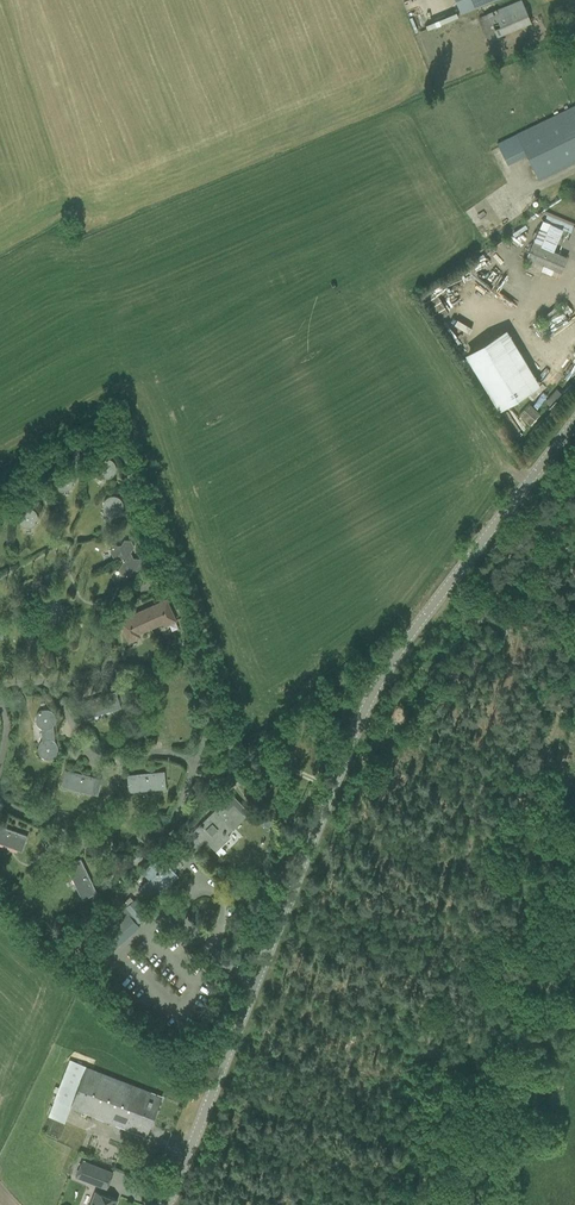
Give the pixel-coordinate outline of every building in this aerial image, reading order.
[(458,10),(483,0),(454,0),(458,10)] [(488,40),(530,22),(521,0),(520,0),(478,18),(488,40)] [(538,180),(574,162),(574,105),(516,134),(538,180)] [(525,258),(560,273),(567,257),(532,242),(525,258)] [(490,260),(493,263),(483,277),(491,283),(504,266),(492,257),(490,260)] [(536,387),(504,336),(467,358),(499,409),(536,387)] [(95,468),(95,469),(95,470),(96,471),(96,472),(96,473),(97,474),(98,476),(99,476),(100,477),(102,478),(104,478),(105,479),(107,479),(109,478),(110,478),(111,477),(112,476),(113,476),(114,474),(115,473),(115,472),(115,471),(115,470),(116,469),(116,468),(115,467),(115,466),(115,465),(115,464),(114,463),(113,462),(112,461),(110,460),(109,459),(108,459),(106,458),(105,458),(103,459),(101,459),(100,460),(98,461),(98,462),(97,463),(96,464),(96,465),(96,466),(95,468)] [(58,489),(60,490),(61,490),(62,490),(64,491),(66,490),(67,490),(68,490),(69,489),(70,488),(72,487),(72,486),(73,485),(73,484),(74,483),(74,482),(74,481),(74,480),(74,479),(74,478),(73,477),(73,476),(72,475),(71,473),(70,472),(69,472),(68,471),(67,471),(65,471),(63,471),(62,471),(61,471),(60,471),(59,472),(58,473),(56,474),(56,475),(55,476),(55,477),(54,478),(54,479),(54,480),(54,481),(54,482),(54,483),(55,485),(56,486),(56,487),(57,488),(58,489)] [(102,506),(102,507),(103,507),(103,509),(104,511),(104,512),(105,512),(106,513),(107,514),(109,515),(111,516),(113,516),(114,516),(115,516),(117,515),(118,514),(120,513),(120,512),(121,511),(122,509),(122,508),(123,507),(123,506),(123,505),(123,504),(122,502),(122,501),(121,501),(120,499),(119,498),(118,497),(117,496),(116,496),(115,496),(113,496),(112,496),(110,496),(108,496),(107,497),(106,498),(105,499),(104,500),(103,501),(103,503),(102,505),(102,506)] [(21,525),(22,526),(24,527),(25,527),(26,528),(28,528),(30,527),(31,527),(32,526),(34,525),(35,523),(36,522),(37,521),(37,520),(37,519),(37,517),(37,516),(37,514),(36,513),(35,511),(34,511),(34,510),(32,509),(31,508),(30,508),(28,508),(26,508),(25,508),(23,509),(22,509),(21,510),(20,511),(19,511),(19,512),(18,513),(17,515),(17,516),(17,517),(17,519),(18,521),(18,522),(19,523),(19,524),(20,525),(21,525)] [(132,555),(130,553),(134,547),(131,541),(124,540),(120,546),(114,545),(110,551),(113,557),(120,558),(121,560),(132,555)] [(121,560),(122,563),(118,569),(121,575),(128,576),(132,570),(139,571),(143,565),(140,559),(133,558),(132,555),(121,560)] [(151,629),(163,624),(164,627),(177,621),(167,598),(142,609),(151,629)] [(142,609),(118,620),(128,643),(141,637),(139,634),(151,629),(142,609)] [(115,692),(80,703),(85,719),(120,708),(115,692)] [(54,733),(53,725),(54,724),(55,722),(55,720),(55,718),(55,716),(54,714),(53,712),(51,711),(49,710),(47,709),(45,709),(43,709),(41,710),(39,711),(38,712),(37,714),(36,716),(35,718),(35,720),(36,722),(37,724),(38,726),(39,727),(41,728),(41,734),(54,733)] [(41,734),(42,741),(40,742),(39,744),(38,746),(38,748),(38,750),(38,752),(39,754),(40,755),(42,757),(43,758),(45,758),(48,759),(50,758),(52,758),(53,757),(55,755),(56,754),(57,752),(57,750),(57,748),(57,746),(56,744),(55,742),(54,733),(41,734)] [(221,755),(230,774),(240,770),(231,750),(221,755)] [(65,770),(61,787),(93,794),(97,795),(101,779),(65,770)] [(127,775),(128,791),(165,788),(164,772),(127,775)] [(229,836),(226,833),(246,813),(230,796),(189,836),(182,843),(188,850),(195,843),(199,847),(205,840),(215,850),(229,836)] [(21,851),(27,836),(0,826),(0,844),(21,851)] [(175,872),(160,857),(157,860),(155,859),(141,872),(149,880),(140,888),(146,894),(147,892),(154,899),(169,885),(164,880),(167,878),(168,879),(175,872)] [(66,866),(82,899),(97,892),(80,859),(66,866)] [(109,936),(98,945),(107,956),(139,928),(137,925),(149,914),(135,898),(126,907),(124,905),(100,926),(109,936)] [(95,960),(100,966),(107,960),(102,954),(95,960)] [(70,1107),(146,1136),(162,1096),(70,1061),(48,1116),(64,1122),(70,1107)] [(106,1189),(113,1172),(82,1160),(75,1176),(106,1189)] [(117,1199),(95,1190),(89,1204),(115,1204),(117,1199)]
